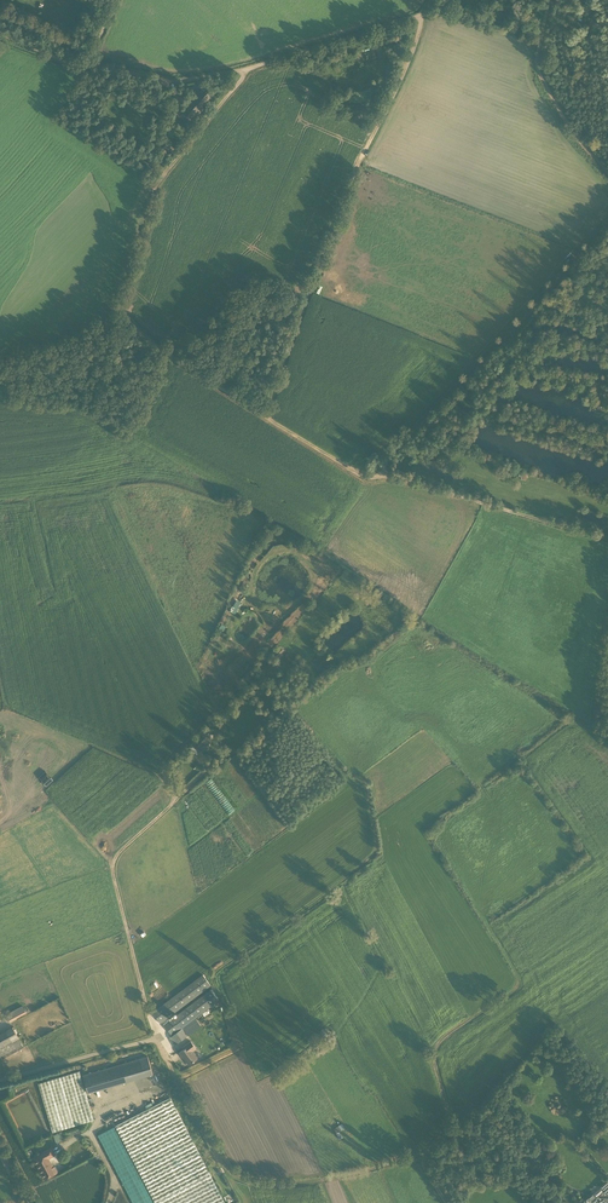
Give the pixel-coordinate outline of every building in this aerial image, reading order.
[(601,387),(599,397),(607,399),(607,396),(607,389),(601,387)] [(502,475),(511,478),(513,470),(511,469),(511,468),(509,467),(508,471),(504,469),(502,475)] [(518,476),(521,477),(521,479),(526,480),(527,473),(519,471),(518,476)] [(230,609),(235,612),(239,604),(234,601),(230,609)] [(279,647),(273,653),(277,657),(283,651),(279,647)] [(196,741),(200,746),(207,739),(203,734),(196,741)] [(169,1020),(167,1018),(210,986),(202,975),(154,1011),(155,1012),(152,1014),(162,1027),(164,1025),(172,1036),(170,1037),(175,1045),(188,1035),(182,1028),(218,1001),(210,990),(169,1020)] [(9,1022),(26,1013),(22,1005),(5,1014),(9,1022)] [(23,1047),(12,1027),(0,1033),(0,1058),(1,1059),(23,1047)] [(190,1041),(183,1046),(184,1048),(178,1053),(182,1057),(189,1065),(198,1057),(193,1051),(196,1048),(190,1041)] [(147,1056),(83,1075),(87,1093),(153,1074),(147,1056)] [(81,1071),(39,1081),(51,1128),(59,1126),(58,1122),(55,1123),(55,1122),(59,1120),(58,1118),(63,1117),(66,1126),(93,1120),(81,1071)] [(172,1097),(116,1123),(143,1180),(148,1177),(144,1176),(145,1175),(141,1173),(142,1171),(140,1167),(143,1151),(146,1150),(153,1151),(155,1155),(157,1156),(156,1151),(162,1148),(170,1144),(167,1143),(171,1136),(173,1137),(178,1135),(178,1136),(183,1136),(183,1138),(186,1139),(186,1141),(190,1140),(190,1144),(191,1144),(195,1146),(172,1097)] [(343,1137),(340,1131),(345,1128),(343,1123),(334,1128),(340,1138),(343,1137)] [(111,1124),(95,1132),(133,1202),(153,1202),(111,1124)] [(60,1133),(53,1135),(56,1142),(60,1141),(59,1137),(62,1137),(60,1133)] [(197,1142),(198,1157),(196,1157),(198,1160),(199,1179),(195,1181),(195,1186),(191,1186),(189,1181),(183,1184),(184,1185),(180,1181),(177,1183),(178,1186),(176,1187),(176,1191),(168,1191),(169,1202),(224,1202),(197,1142)] [(33,1158),(44,1179),(58,1171),(55,1165),(53,1166),(49,1159),(56,1155),(52,1148),(33,1158)] [(471,1152),(472,1159),(483,1157),(481,1149),(471,1152)] [(583,1201),(583,1202),(607,1202),(607,1182),(607,1181),(583,1201)] [(160,1195),(154,1195),(151,1187),(148,1187),(156,1202),(168,1202),(160,1195)]
